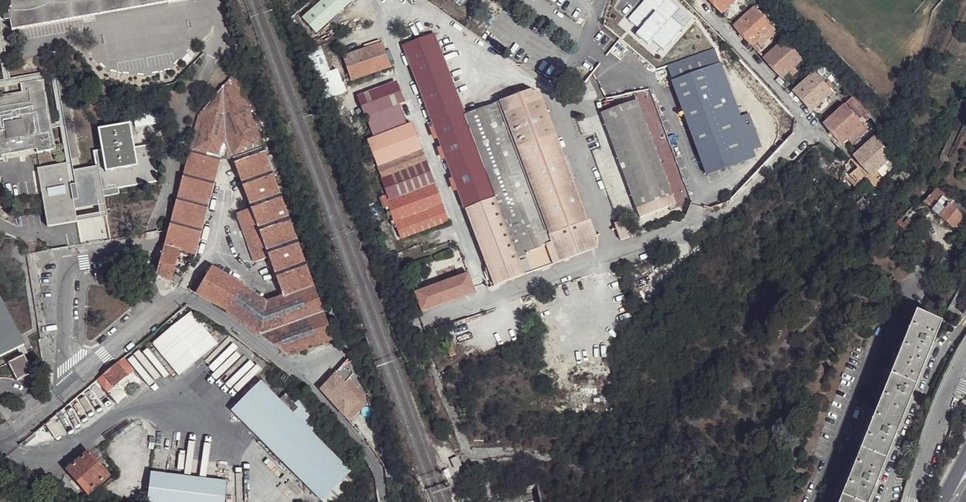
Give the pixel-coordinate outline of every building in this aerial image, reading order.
[(8,11),(11,30),(90,16),(87,0),(6,0),(7,6),(8,11)] [(90,16),(166,3),(166,0),(87,0),(90,16)] [(303,19),(316,34),(351,3),(349,0),(323,0),(303,19)] [(682,0),(678,0),(672,7),(664,0),(647,0),(636,11),(671,41),(685,26),(689,29),(691,27),(687,23),(697,12),(682,0)] [(719,12),(727,5),(729,7),(735,2),(733,0),(708,0),(719,12)] [(776,32),(754,8),(732,26),(750,45),(767,29),(773,35),(776,32)] [(493,19),(485,29),(484,31),(525,59),(540,38),(500,9),(493,19)] [(477,24),(485,29),(493,19),(485,14),(477,24)] [(8,79),(0,28),(0,62),(3,79),(8,79)] [(491,278),(494,284),(524,274),(517,255),(464,115),(433,34),(404,45),(488,269),(491,278)] [(806,63),(784,39),(762,58),(780,77),(788,70),(790,72),(796,67),(794,64),(797,61),(803,67),(806,63)] [(389,66),(381,42),(343,54),(351,78),(389,66)] [(398,47),(489,286),(494,284),(491,278),(488,269),(404,45),(398,47)] [(715,49),(667,67),(707,175),(755,156),(752,147),(761,144),(755,128),(746,131),(715,49)] [(322,51),(308,56),(312,68),(326,62),(322,51)] [(821,75),(824,72),(827,70),(822,65),(820,67),(817,70),(821,75)] [(199,113),(189,149),(221,158),(232,157),(262,146),(234,71),(199,113)] [(837,97),(814,72),(793,90),(811,110),(818,103),(820,105),(826,100),(824,97),(828,94),(833,100),(837,97)] [(42,79),(41,73),(8,79),(3,79),(0,80),(0,86),(42,79)] [(1,160),(1,156),(35,150),(36,154),(57,150),(56,146),(55,146),(43,82),(44,81),(43,80),(20,84),(21,92),(0,96),(0,160),(1,160)] [(357,97),(366,118),(400,105),(404,104),(396,83),(357,97)] [(558,261),(595,247),(540,99),(535,88),(498,102),(551,242),(558,261)] [(681,192),(685,191),(649,90),(634,92),(637,100),(602,113),(636,209),(638,209),(641,216),(674,204),(673,201),(672,196),(681,192)] [(595,247),(600,245),(544,97),(540,99),(595,247)] [(498,102),(464,115),(517,255),(524,253),(546,245),(551,242),(498,102)] [(373,139),(407,125),(400,105),(366,118),(373,139)] [(868,130),(845,106),(824,124),(841,143),(849,136),(851,138),(857,133),(855,130),(858,127),(864,133),(868,130)] [(136,127),(160,124),(158,111),(135,114),(136,127)] [(574,121),(580,135),(592,130),(589,122),(586,123),(584,117),(574,121)] [(138,167),(135,148),(130,123),(99,128),(102,150),(107,172),(138,167)] [(373,139),(368,141),(391,203),(435,187),(411,124),(407,125),(373,139)] [(898,161),(875,138),(854,156),(872,175),(879,168),(881,170),(887,165),(885,162),(889,159),(894,165),(898,161)] [(151,145),(135,148),(138,167),(107,172),(102,150),(94,152),(97,168),(101,191),(119,188),(158,181),(151,145)] [(262,146),(232,157),(251,208),(268,256),(282,295),(266,302),(242,285),(227,311),(287,355),(304,349),(305,349),(316,345),(332,339),(334,338),(263,148),(262,146)] [(168,229),(164,245),(178,249),(184,251),(187,251),(195,253),(221,158),(189,149),(168,229)] [(72,163),(68,164),(73,190),(77,189),(79,200),(74,201),(76,211),(104,206),(103,198),(101,191),(97,168),(74,171),(72,163)] [(68,164),(38,169),(49,228),(78,223),(76,211),(74,201),(79,200),(77,189),(73,190),(68,164)] [(861,186),(869,179),(858,168),(851,175),(861,186)] [(401,241),(448,223),(435,187),(391,203),(387,205),(401,241)] [(120,195),(119,188),(101,191),(103,198),(120,195)] [(924,205),(932,211),(942,198),(935,191),(924,205)] [(672,196),(673,201),(682,197),(681,192),(672,196)] [(932,211),(938,217),(948,205),(949,204),(942,198),(932,211)] [(954,231),(964,218),(948,205),(938,217),(938,218),(954,231)] [(268,256),(251,208),(236,213),(254,261),(268,256)] [(620,239),(633,235),(626,218),(613,223),(615,228),(620,239)] [(170,283),(173,272),(178,252),(178,249),(164,245),(156,276),(170,283)] [(524,253),(530,272),(552,263),(546,245),(524,253)] [(198,293),(227,311),(242,285),(213,268),(198,293)] [(170,283),(176,286),(180,278),(173,272),(170,283)] [(416,292),(422,310),(474,292),(467,273),(416,292)] [(24,345),(25,344),(20,334),(0,295),(0,357),(18,348),(24,345)] [(880,473),(901,419),(929,349),(941,320),(917,310),(841,501),(868,501),(880,473)] [(151,342),(178,376),(218,345),(191,311),(151,342)] [(334,346),(332,339),(316,345),(318,352),(334,346)] [(26,349),(24,345),(18,348),(20,352),(21,355),(27,352),(26,349)] [(318,352),(316,345),(305,349),(304,349),(306,354),(307,356),(318,352)] [(446,350),(449,358),(455,356),(452,348),(446,350)] [(35,371),(26,353),(10,362),(19,379),(35,371)] [(123,357),(97,379),(105,388),(111,383),(114,386),(127,375),(124,372),(131,367),(123,357)] [(344,381),(351,373),(352,372),(349,360),(347,358),(341,366),(335,372),(344,381)] [(335,372),(320,389),(344,415),(360,399),(344,381),(335,372)] [(321,499),(349,471),(323,444),(329,439),(321,421),(298,398),(294,402),(285,393),(278,399),(261,382),(233,410),(321,499)] [(63,412),(77,428),(106,403),(92,387),(63,412)] [(363,407),(360,399),(344,415),(348,419),(363,407)] [(70,434),(77,428),(63,412),(56,417),(70,434)] [(109,475),(89,453),(70,469),(90,492),(109,475)] [(462,466),(457,456),(451,459),(455,469),(462,466)] [(227,478),(154,467),(149,501),(158,501),(224,501),(227,478)] [(355,479),(351,469),(349,471),(321,499),(324,501),(332,501),(355,479)]
